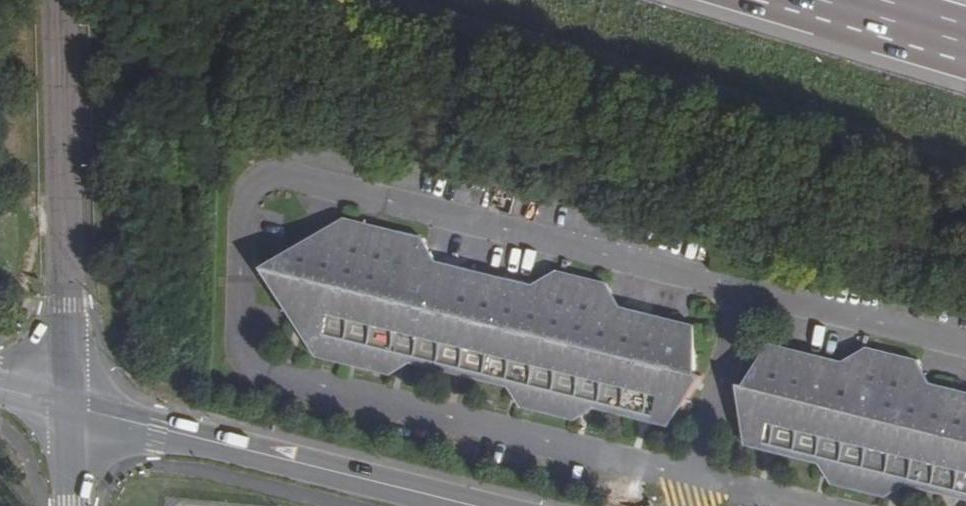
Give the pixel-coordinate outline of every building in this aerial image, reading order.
[(680,422),(713,378),(705,325),(630,306),(615,280),(568,269),(542,284),(444,259),(429,234),(364,217),(272,264),(328,355),(394,372),(419,357),(515,382),(531,407),(582,420),(607,404),(680,422)] [(942,385),(927,360),(879,348),(852,363),(781,345),(748,386),(756,441),(830,460),(843,485),(894,498),(919,483),(965,495),(965,392),(942,385)]
